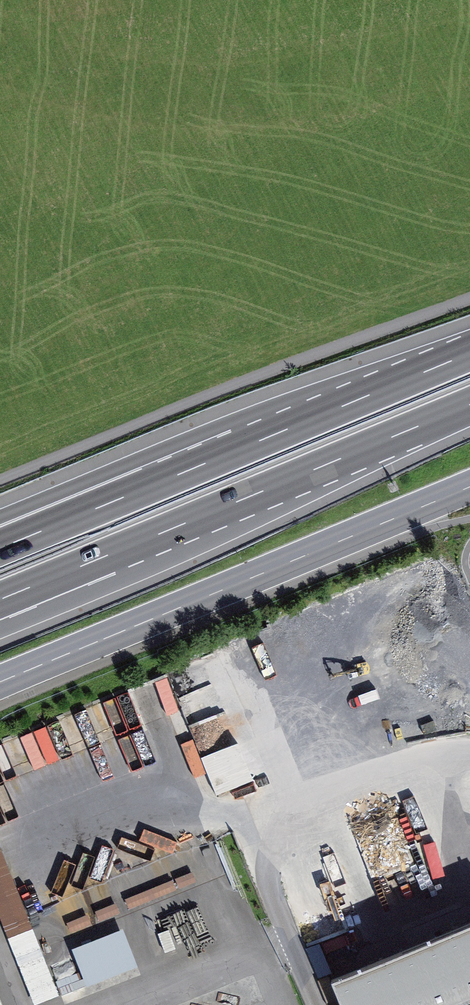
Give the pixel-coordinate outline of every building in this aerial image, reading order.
[(244,793),(237,765),(206,772),(213,801),(244,793)] [(150,842),(147,852),(178,861),(181,850),(150,842)] [(28,1004),(57,1004),(0,847),(0,927),(28,1004)] [(348,1004),(469,1004),(469,929),(339,983),(348,1004)] [(72,960),(87,999),(140,977),(125,939),(72,960)]
